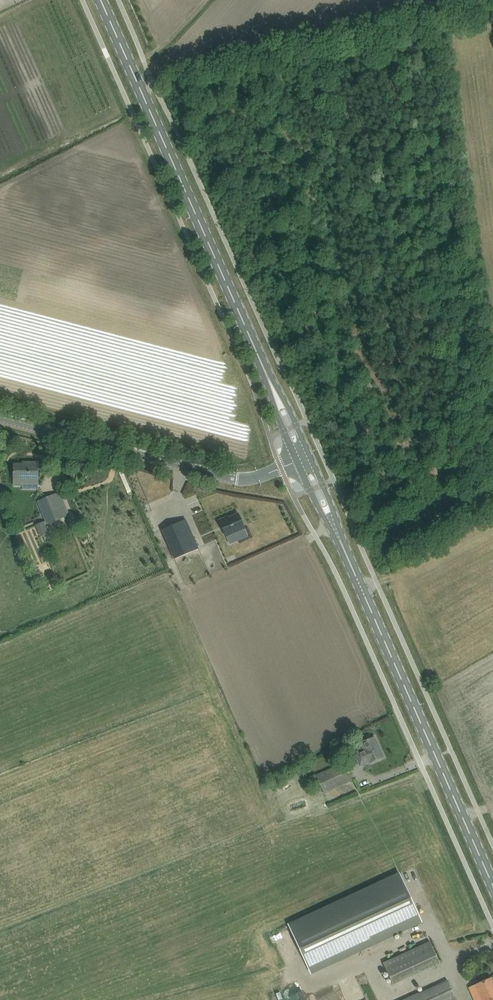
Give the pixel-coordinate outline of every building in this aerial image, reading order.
[(22,481),(28,481),(38,482),(38,462),(28,462),(28,464),(14,464),(14,471),(13,471),(13,473),(14,473),(14,481),(14,485),(22,486),(22,481)] [(57,494),(38,501),(46,524),(65,516),(57,494)] [(224,520),(224,518),(219,520),(226,537),(245,528),(238,513),(224,520)] [(199,549),(186,519),(162,530),(175,559),(199,549)] [(44,521),(36,525),(40,537),(49,533),(44,521)] [(363,748),(353,752),(360,767),(369,763),(383,757),(375,737),(361,743),(363,748)] [(349,761),(317,774),(324,792),(356,779),(349,761)] [(399,874),(289,925),(311,972),(421,921),(399,874)] [(430,941),(383,963),(393,984),(440,963),(430,941)] [(482,982),(470,987),(475,999),(492,999),(492,982),(491,978),(482,982)] [(448,981),(419,994),(418,993),(401,999),(457,999),(448,981)]
